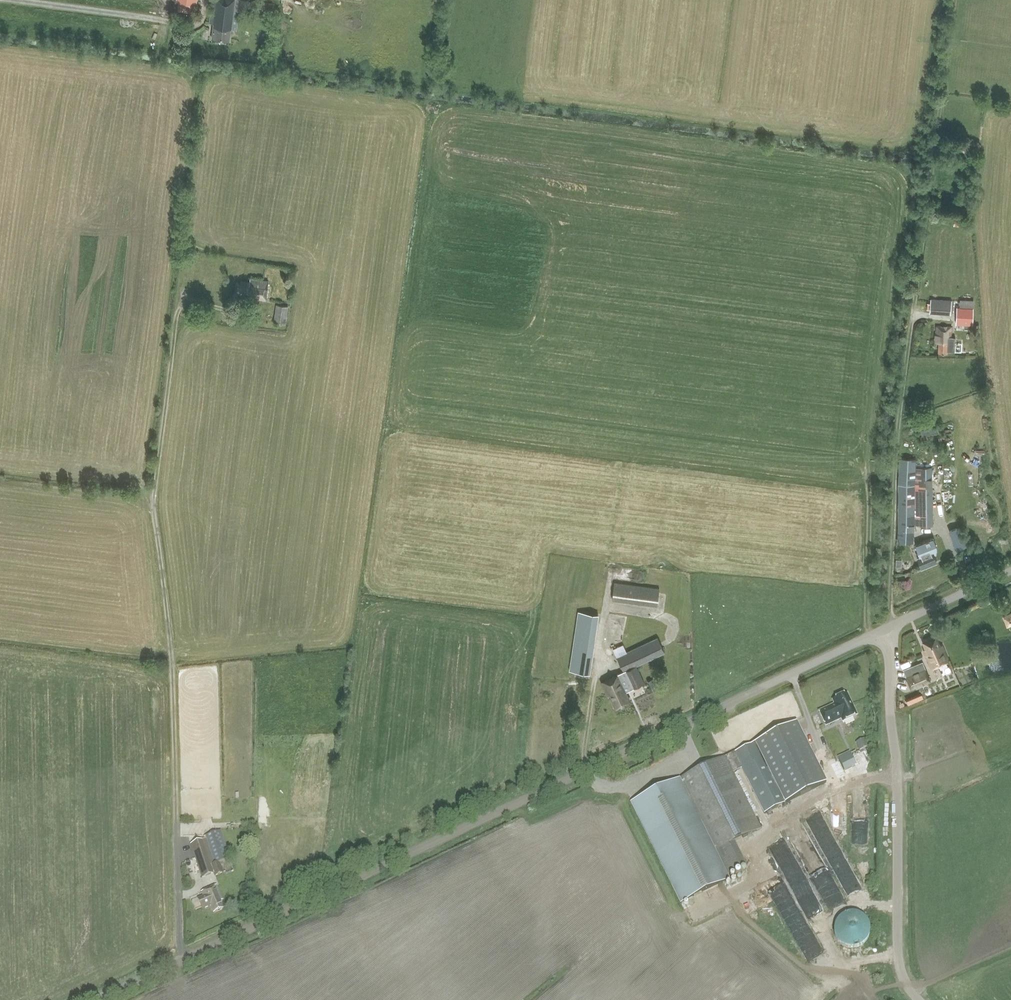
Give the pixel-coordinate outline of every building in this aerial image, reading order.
[(212,36),(211,39),(229,42),(231,29),(236,30),(238,12),(273,16),(275,3),(251,0),(251,2),(249,1),(249,0),(212,0),(209,22),(213,23),(212,36)] [(961,157),(973,159),(975,143),(962,141),(961,157)] [(265,299),(268,281),(250,278),(249,282),(242,281),(242,284),(238,284),(237,293),(240,293),(240,296),(265,299)] [(950,314),(951,300),(930,299),(929,313),(950,314)] [(972,324),(974,300),(960,299),(959,307),(958,312),(956,312),(956,324),(972,325),(972,324)] [(288,306),(276,304),(273,322),(285,324),(288,306)] [(955,337),(951,337),(951,327),(937,326),(936,342),(939,342),(939,353),(947,353),(947,351),(954,352),(955,337)] [(925,429),(927,436),(938,432),(937,426),(925,429)] [(897,485),(897,542),(913,542),(914,525),(933,526),(932,467),(915,467),(916,460),(899,459),(897,485)] [(917,557),(922,567),(936,561),(932,550),(937,548),(933,539),(916,546),(920,556),(917,557)] [(659,589),(614,583),(612,599),(657,606),(659,589)] [(590,674),(599,615),(578,611),(569,671),(590,674)] [(931,668),(949,661),(942,645),(940,646),(936,636),(922,642),(927,652),(925,653),(926,655),(931,668)] [(616,708),(631,701),(629,696),(630,696),(623,680),(627,678),(632,689),(644,683),(636,666),(665,652),(658,638),(627,653),(623,645),(614,649),(624,671),(601,682),(610,700),(612,700),(616,708)] [(906,670),(909,676),(906,677),(911,689),(930,681),(922,663),(906,670)] [(926,693),(909,700),(911,704),(927,697),(926,693)] [(857,716),(846,694),(833,700),(835,705),(819,712),(825,726),(842,718),(843,722),(857,716)] [(764,813),(788,801),(826,783),(797,722),(754,743),(679,779),(630,803),(680,904),(730,879),(728,875),(715,851),(734,841),(761,828),(733,771),(742,767),(764,813)] [(862,749),(870,747),(867,738),(860,740),(862,749)] [(810,818),(837,876),(850,870),(848,868),(844,870),(841,863),(846,861),(824,811),(810,818)] [(223,872),(220,864),(219,862),(231,859),(221,830),(205,836),(206,839),(191,844),(202,876),(213,872),(214,875),(223,872)] [(851,892),(862,887),(856,874),(845,879),(851,892)] [(771,885),(808,964),(828,955),(810,918),(828,910),(823,899),(802,908),(787,878),(771,885)] [(210,905),(213,913),(223,909),(220,901),(223,900),(217,885),(202,891),(204,896),(198,899),(199,899),(203,908),(202,908),(210,905)] [(843,945),(874,947),(875,915),(863,914),(862,927),(844,926),(843,945)]
